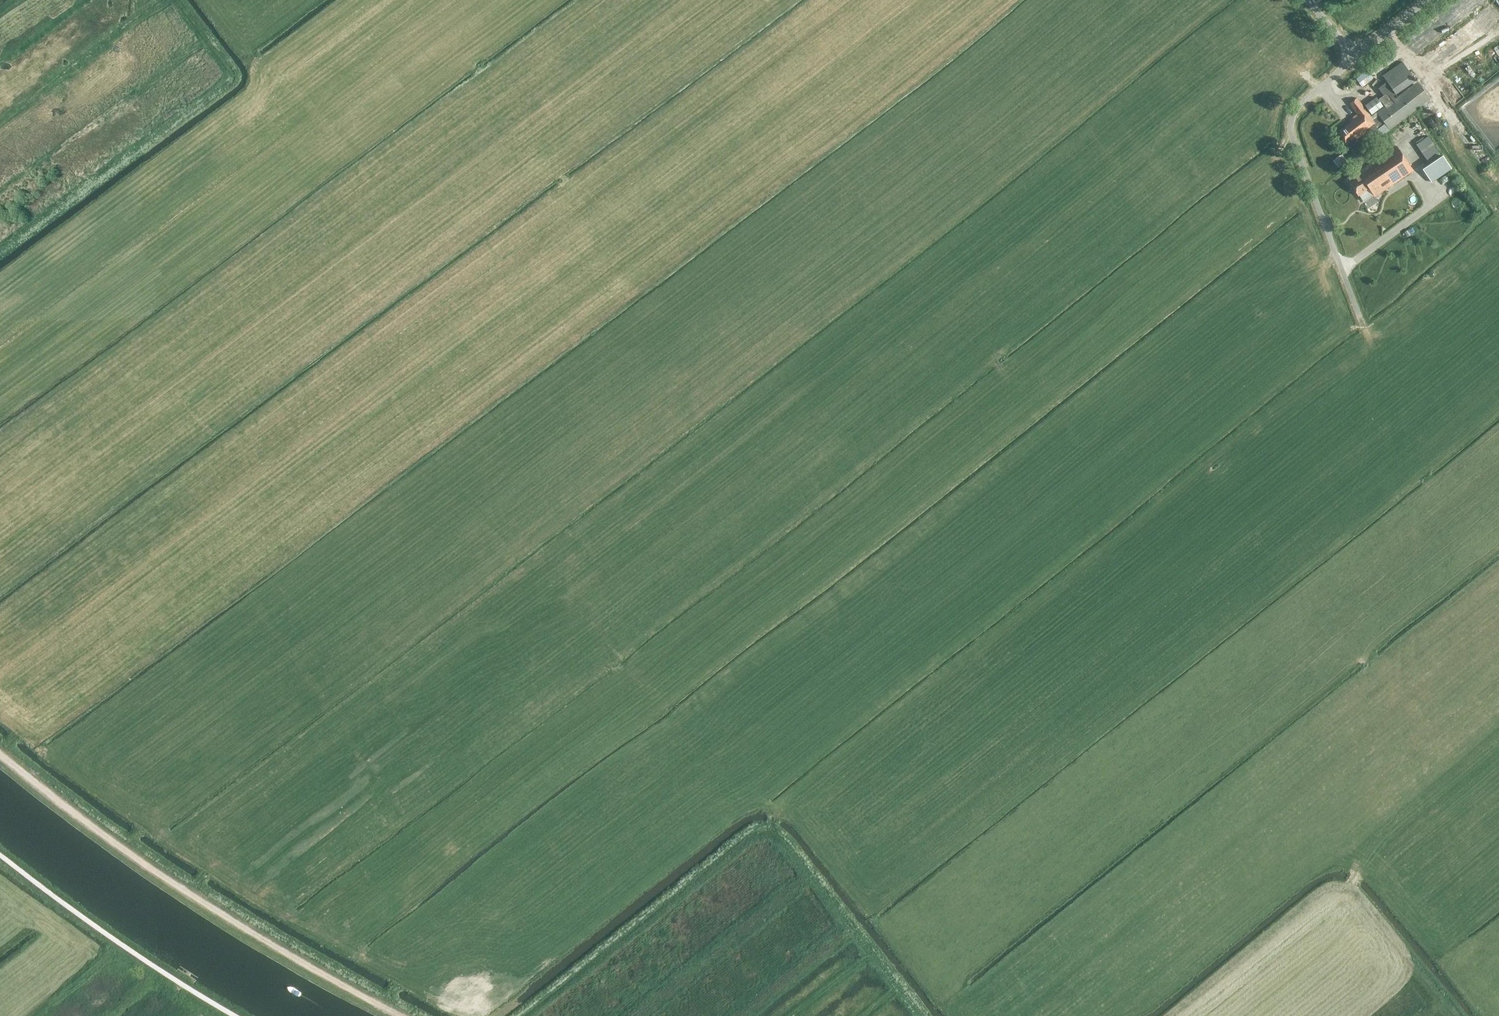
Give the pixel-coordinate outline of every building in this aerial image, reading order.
[(1425,28),(1416,36),(1424,45),(1433,37),(1425,28)] [(1484,62),(1490,56),(1482,48),(1476,54),(1484,62)] [(1477,74),(1483,69),(1475,59),(1469,64),(1477,74)] [(1488,69),(1495,66),(1493,61),(1486,64),(1488,69)] [(1401,62),(1382,77),(1388,84),(1382,88),(1386,93),(1379,99),(1384,106),(1370,117),(1356,98),(1349,104),(1357,114),(1349,120),(1350,122),(1336,133),(1345,145),(1345,144),(1348,149),(1357,142),(1356,140),(1366,132),(1371,139),(1379,133),(1382,137),(1430,99),(1401,62)] [(1356,80),(1362,88),(1374,78),(1367,70),(1356,80)] [(1371,114),(1383,106),(1376,97),(1365,105),(1371,114)] [(1338,119),(1348,114),(1341,98),(1330,102),(1338,119)] [(1432,182),(1451,169),(1442,156),(1441,157),(1427,137),(1416,144),(1429,165),(1423,169),(1432,182)] [(1349,181),(1358,196),(1369,189),(1375,196),(1413,171),(1397,146),(1358,172),(1360,174),(1349,181)] [(1346,161),(1341,154),(1333,161),(1338,167),(1346,161)] [(1446,193),(1456,188),(1452,182),(1443,187),(1446,193)] [(1404,227),(1406,233),(1412,231),(1410,224),(1404,227)]
